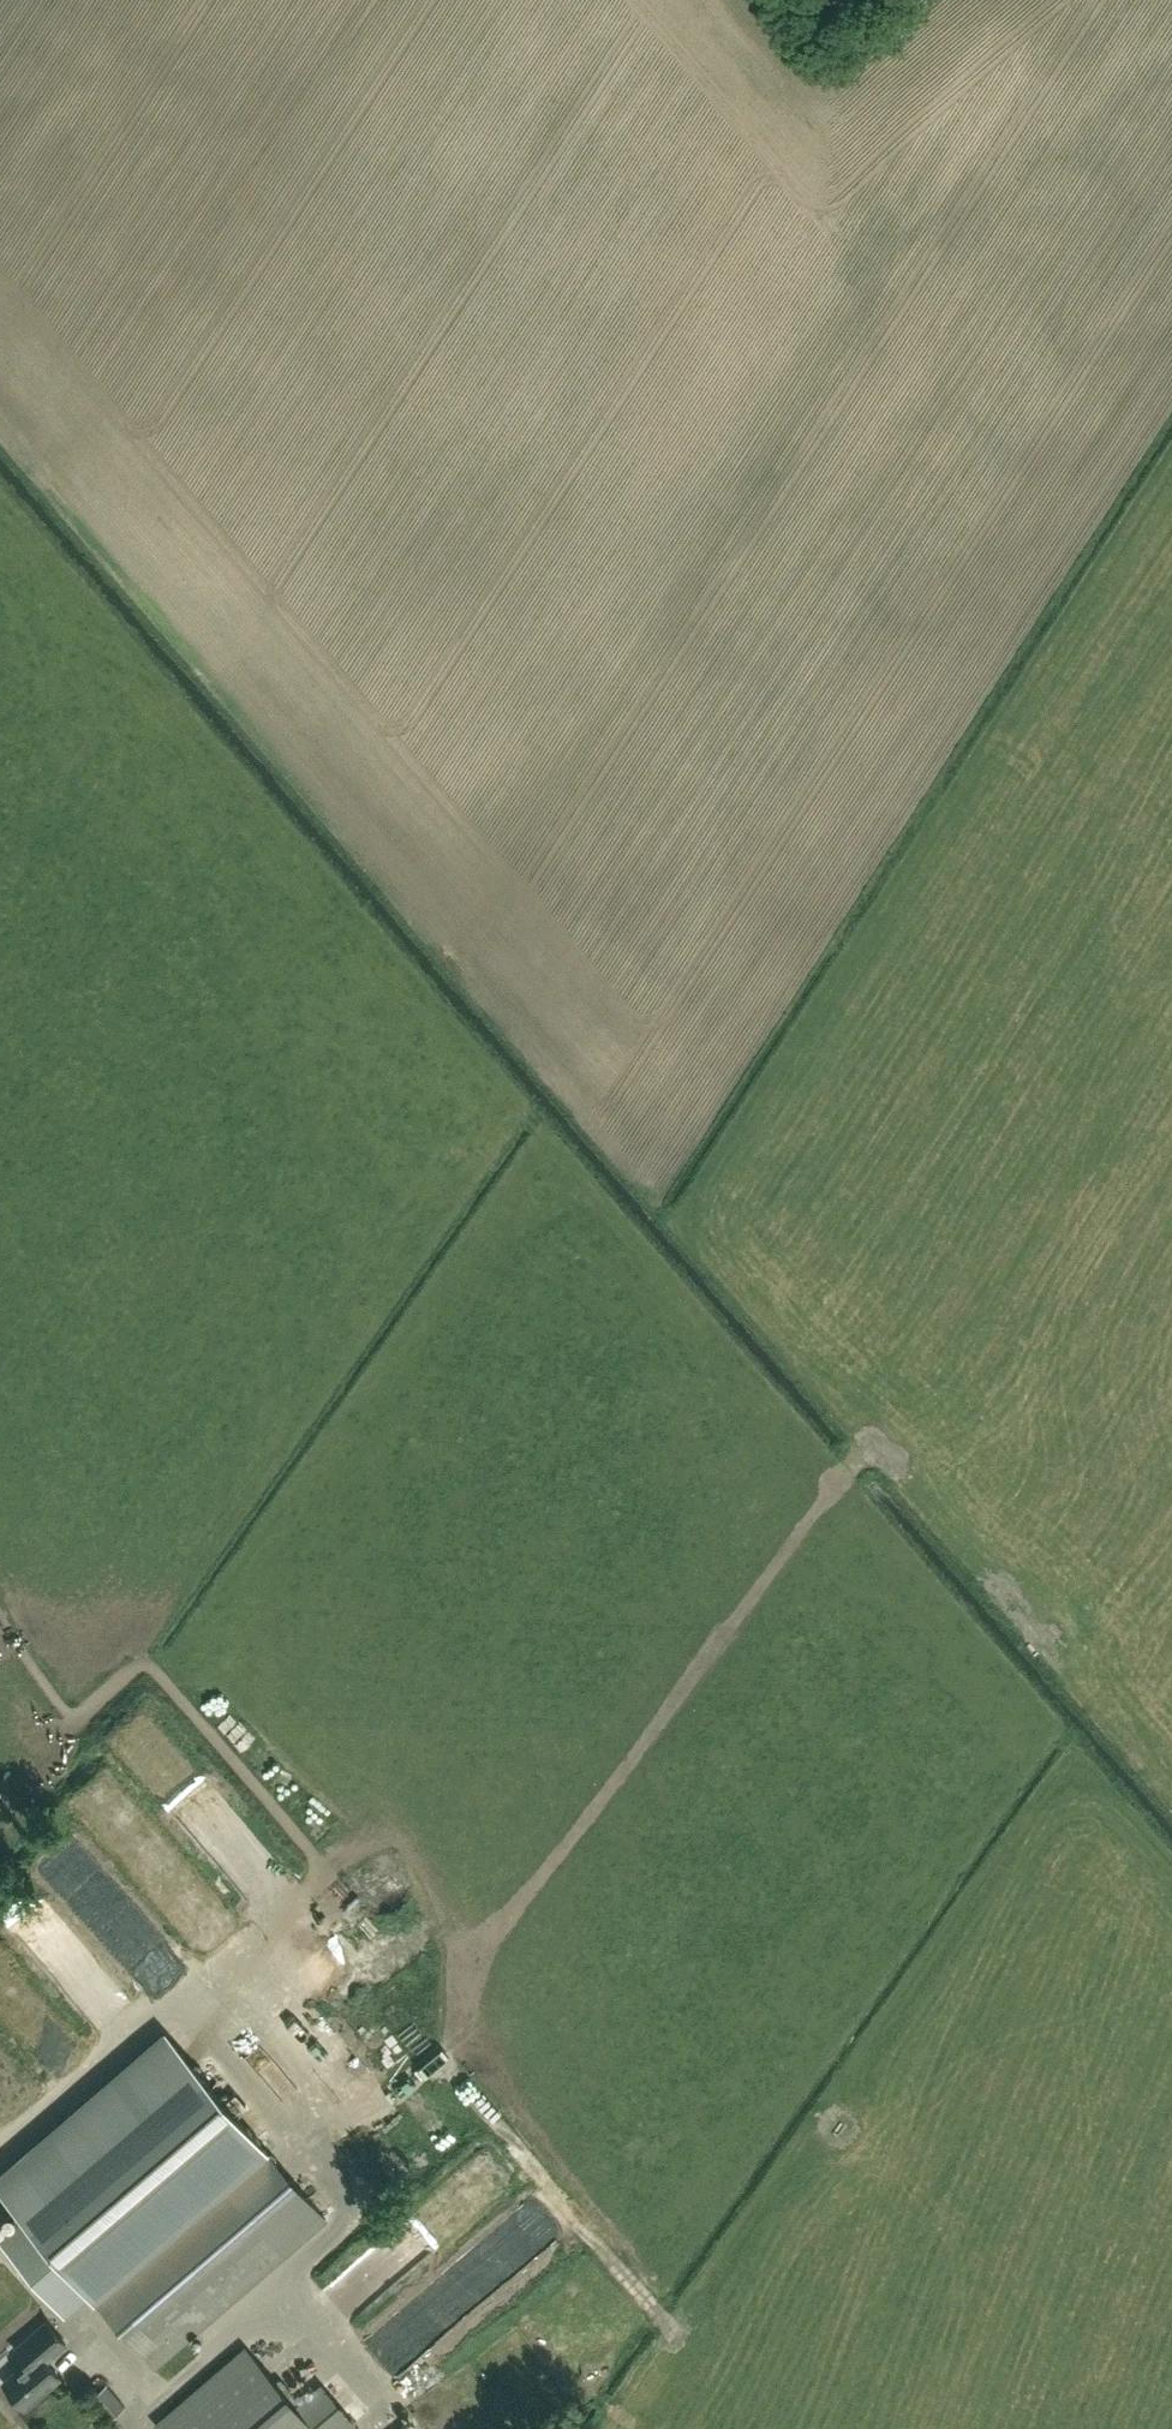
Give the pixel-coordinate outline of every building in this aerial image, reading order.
[(91,2293),(154,2366),(325,2218),(256,2139),(171,2037),(0,2181),(0,2182),(27,2214),(3,2235),(48,2289),(62,2295),(76,2297),(91,2293)] [(839,2137),(853,2140),(857,2123),(842,2120),(839,2137)] [(299,2308),(314,2332),(357,2306),(341,2282),(299,2308)] [(46,2361),(67,2343),(48,2321),(15,2349),(27,2363),(4,2382),(25,2406),(60,2377),(46,2361)] [(354,2423),(320,2385),(295,2407),(246,2349),(158,2425),(161,2428),(347,2428),(354,2423)] [(111,2419),(125,2406),(106,2384),(91,2397),(111,2419)]
